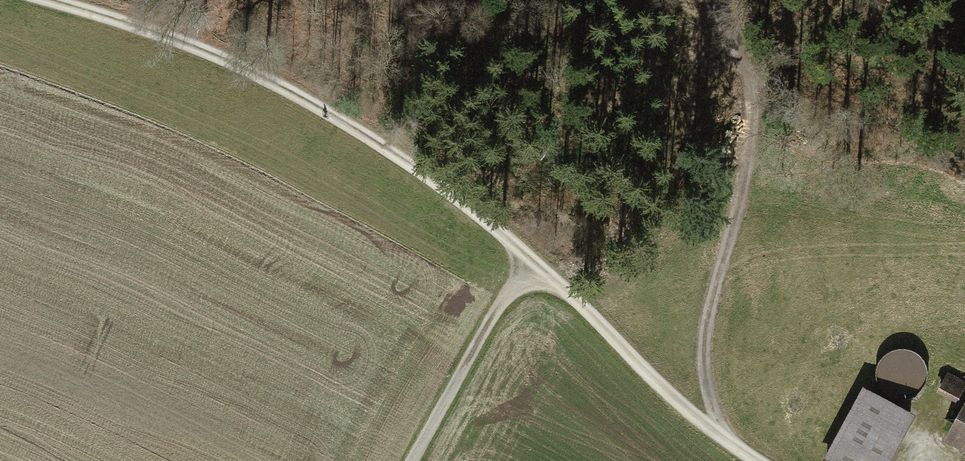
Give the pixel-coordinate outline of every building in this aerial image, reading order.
[(940,390),(958,399),(964,384),(964,383),(947,374),(940,390)] [(828,460),(885,460),(910,416),(866,392),(828,460)] [(952,438),(964,445),(964,414),(952,438)]
